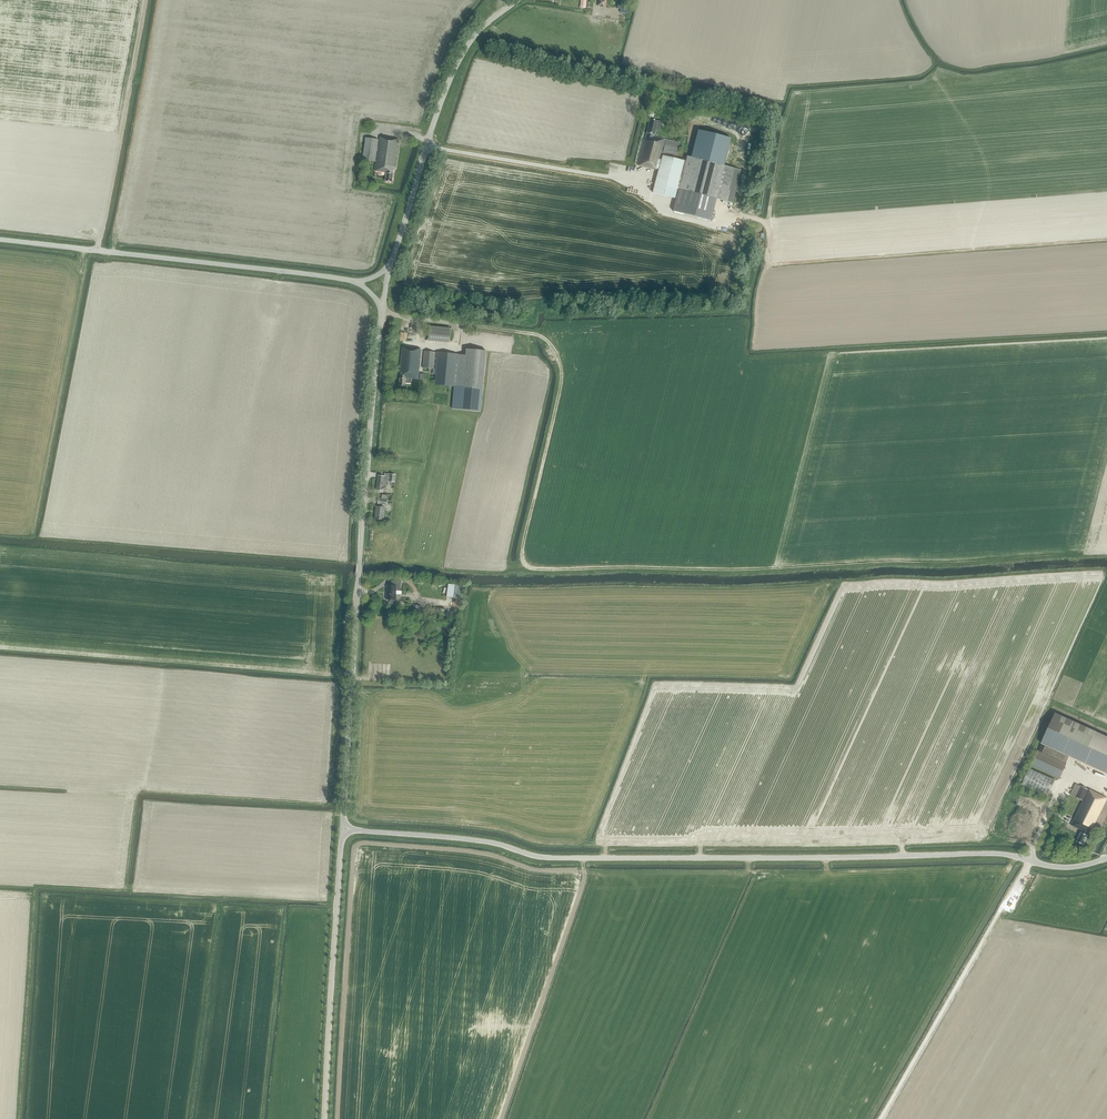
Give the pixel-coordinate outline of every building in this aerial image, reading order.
[(662,121),(657,120),(657,121),(650,119),(645,140),(643,139),(637,165),(657,170),(657,169),(658,169),(654,188),(652,193),(674,199),(677,189),(678,190),(673,211),(711,221),(716,200),(727,202),(735,169),(719,165),(720,163),(718,162),(717,164),(686,157),(685,161),(662,155),(661,160),(660,160),(661,157),(661,154),(675,158),(679,143),(665,140),(654,137),(655,129),(657,130),(661,128),(662,121)] [(395,167),(399,140),(380,137),(375,171),(386,173),(385,181),(392,182),(394,167),(395,167)] [(375,162),(378,140),(366,138),(363,160),(375,162)] [(449,341),(450,332),(450,329),(429,327),(428,339),(449,341)] [(487,336),(486,351),(485,362),(513,364),(515,339),(487,336)] [(418,379),(421,349),(402,347),(399,371),(400,371),(399,386),(405,386),(405,383),(411,383),(412,378),(418,379)] [(480,410),(486,351),(466,349),(465,355),(438,353),(435,384),(454,386),(452,408),(480,410)] [(434,369),(435,352),(424,351),(423,368),(434,369)] [(385,492),(387,478),(384,478),(384,476),(378,476),(376,490),(383,491),(383,492),(385,492)] [(387,500),(381,499),(379,499),(378,504),(383,504),(382,507),(376,506),(375,519),(384,520),(385,507),(385,505),(387,505),(387,500)] [(386,596),(386,599),(390,600),(390,603),(391,604),(394,604),(395,603),(395,600),(396,600),(396,591),(400,591),(401,581),(391,581),(391,585),(387,585),(387,596),(386,596)] [(446,597),(462,599),(464,586),(448,584),(446,597)] [(1056,713),(1049,728),(1042,744),(1106,773),(1106,772),(1106,736),(1056,713)] [(1066,764),(1037,751),(1034,758),(1031,765),(1060,779),(1063,771),(1066,764)] [(1022,784),(1048,796),(1055,780),(1029,768),(1022,784)] [(1106,800),(1106,799),(1081,786),(1075,797),(1083,800),(1071,825),(1082,830),(1077,841),(1083,845),(1088,836),(1091,829),(1092,830),(1106,800)]
